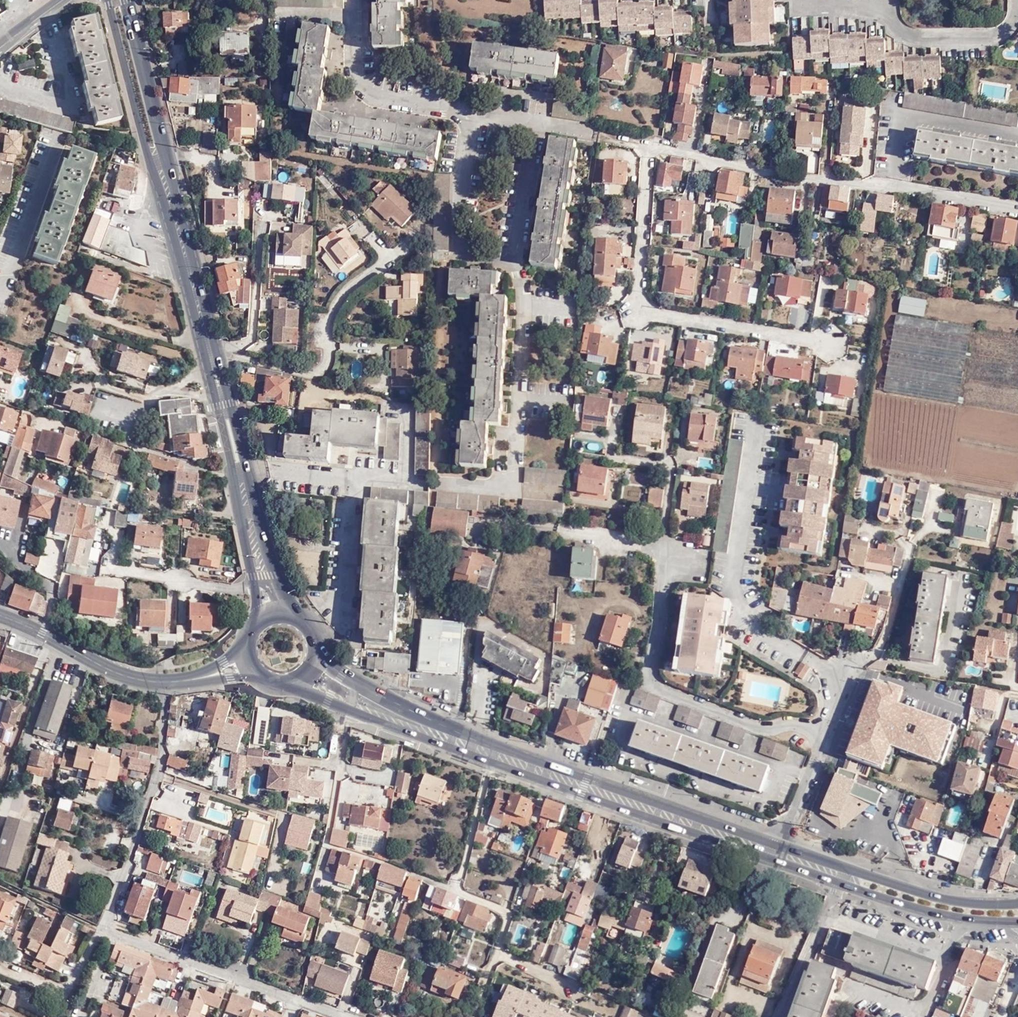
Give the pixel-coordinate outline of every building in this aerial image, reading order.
[(190,0),(179,0),(174,0),(175,8),(191,7),(190,0)] [(546,13),(555,13),(565,13),(565,14),(574,13),(583,14),(583,18),(592,18),(601,17),(601,22),(619,21),(620,26),(637,25),(656,25),(656,30),(674,29),(684,29),(692,28),(691,12),(688,12),(682,12),(677,13),(673,13),(673,9),(670,9),(655,9),(655,6),(655,4),(640,5),(636,5),(636,4),(633,4),(618,5),(619,1),(619,0),(604,1),(596,1),(591,1),(585,2),(582,2),(582,0),(545,0),(546,13)] [(737,3),(737,24),(741,24),(742,44),(771,43),(770,22),(770,8),(774,8),(775,8),(775,0),(737,0),(737,3)] [(403,7),(379,3),(379,26),(374,27),(375,34),(377,34),(378,34),(378,48),(401,48),(401,46),(401,33),(402,27),(402,13),(403,13),(403,7)] [(190,26),(188,12),(166,14),(167,36),(182,35),(182,27),(190,26)] [(71,24),(95,127),(118,121),(93,18),(71,24)] [(415,156),(429,159),(437,160),(442,135),(421,131),(422,126),(414,125),(413,127),(413,130),(386,125),(387,120),(380,118),(379,121),(379,123),(344,117),(345,112),(339,110),(338,113),(338,116),(320,112),(323,98),(328,99),(329,92),(326,92),(324,91),(328,70),(324,69),(327,56),(332,57),(333,50),(331,49),(328,49),(332,28),(305,23),(303,30),(301,44),(300,51),(297,65),(299,65),(298,72),(296,86),(295,93),(292,107),(313,111),(308,136),(317,138),(331,140),(338,142),(352,144),(360,146),(373,148),(381,150),(394,152),(408,155),(415,156)] [(797,38),(796,38),(797,53),(807,55),(831,54),(831,59),(850,59),(868,59),(868,63),(886,63),(886,68),(886,70),(892,70),(891,53),(890,54),(886,54),(886,41),(885,40),(882,41),(867,41),(867,40),(867,37),(865,37),(851,37),(845,37),(830,38),(830,33),(816,33),(815,33),(812,33),(812,38),(808,38),(803,38),(802,38),(797,38)] [(249,42),(249,34),(222,35),(223,53),(246,52),(246,42),(249,42)] [(526,78),(533,79),(555,82),(559,58),(538,54),(538,52),(531,50),(530,52),(504,48),(504,45),(497,44),(497,47),(475,43),(470,67),(492,71),(499,73),(526,78)] [(626,53),(627,48),(606,45),(605,50),(601,78),(623,81),(627,53),(626,53)] [(895,53),(891,53),(892,70),(896,69),(905,69),(905,72),(912,74),(923,74),(932,74),(941,74),(940,58),(937,58),(931,58),(926,58),(926,57),(924,58),(919,57),(913,58),(907,58),(904,58),(904,53),(901,53),(895,53)] [(671,68),(673,55),(665,54),(663,67),(671,68)] [(19,71),(34,69),(33,61),(17,63),(19,71)] [(740,77),(740,65),(714,61),(712,73),(740,77)] [(181,77),(190,77),(190,64),(181,64),(181,77)] [(682,84),(671,82),(669,93),(680,95),(679,104),(678,104),(676,116),(681,117),(680,125),(679,132),(672,139),(687,141),(689,134),(691,135),(696,107),(690,106),(691,96),(686,95),(687,85),(693,86),(700,87),(703,66),(685,64),(683,74),(682,84)] [(750,95),(762,96),(782,97),(782,79),(760,78),(760,75),(753,74),(753,68),(744,67),(743,79),(751,80),(750,95)] [(673,72),(671,82),(682,84),(683,74),(673,72)] [(836,80),(826,80),(814,79),(814,78),(790,77),(790,93),(800,93),(800,90),(820,91),(820,92),(826,93),(835,93),(836,80)] [(210,94),(220,95),(220,78),(192,78),(192,80),(167,79),(163,79),(165,89),(172,87),(172,101),(198,103),(199,94),(199,90),(210,91),(210,94)] [(969,103),(963,102),(962,102),(956,100),(907,92),(905,107),(1017,127),(1017,111),(969,103)] [(761,104),(762,96),(750,95),(750,104),(761,104)] [(862,118),(863,109),(863,100),(845,99),(844,108),(843,107),(840,144),(841,144),(840,155),(858,156),(859,146),(860,146),(860,136),(863,136),(864,121),(864,118),(862,118)] [(72,135),(75,123),(0,100),(0,114),(72,135)] [(549,116),(584,121),(587,107),(552,101),(549,116)] [(796,109),(796,103),(785,102),(785,112),(796,112),(806,113),(807,114),(808,105),(800,104),(799,109),(796,109)] [(245,144),(245,139),(257,140),(257,107),(230,108),(230,119),(232,119),(232,130),(232,145),(245,144)] [(805,123),(806,113),(796,112),(796,115),(795,115),(794,123),(796,123),(795,132),(794,143),(811,145),(811,148),(820,148),(823,115),(814,114),(813,124),(805,123)] [(737,139),(749,140),(750,124),(739,122),(739,124),(729,122),(729,118),(714,116),(710,135),(726,138),(726,134),(737,136),(736,138),(737,139)] [(779,124),(777,144),(786,145),(787,125),(784,124),(779,124)] [(12,164),(13,156),(18,156),(20,139),(5,136),(6,130),(0,129),(0,143),(3,143),(2,154),(0,154),(0,162),(12,164)] [(203,147),(202,147),(202,167),(220,167),(220,149),(216,149),(215,130),(203,130),(203,147)] [(993,142),(993,146),(963,141),(964,137),(937,133),(937,136),(922,134),(917,159),(1017,177),(1017,147),(993,142)] [(736,145),(737,139),(736,138),(737,136),(726,134),(726,138),(725,143),(736,145)] [(532,243),(534,244),(531,265),(556,270),(577,144),(552,140),(548,161),(543,159),(542,167),(545,168),(547,168),(541,203),(536,202),(535,209),(538,210),(540,210),(536,236),(531,235),(529,243),(532,243)] [(36,245),(31,259),(54,268),(93,161),(70,152),(64,165),(60,165),(51,190),(55,192),(45,220),(41,218),(32,244),(36,245)] [(257,181),(258,181),(273,181),(273,152),(262,152),(262,162),(258,163),(245,162),(245,178),(257,181)] [(808,172),(820,172),(820,155),(808,155),(808,172)] [(662,166),(658,187),(670,189),(671,180),(680,182),(684,161),(672,159),(670,167),(662,166)] [(595,183),(605,184),(624,184),(625,171),(628,171),(628,165),(606,163),(597,163),(595,183)] [(7,196),(11,168),(0,166),(0,194),(7,196)] [(136,172),(121,168),(118,182),(114,181),(113,187),(116,188),(113,198),(128,202),(136,172)] [(738,174),(722,171),(718,198),(738,201),(739,196),(745,197),(747,186),(743,186),(745,173),(738,172),(738,174)] [(319,177),(327,187),(334,182),(326,172),(319,177)] [(433,248),(433,259),(443,260),(444,251),(447,251),(449,174),(434,173),(434,182),(433,248)] [(107,176),(103,183),(108,186),(112,178),(107,176)] [(254,193),(255,181),(244,180),(243,191),(254,193)] [(374,200),(389,217),(398,227),(414,213),(390,185),(387,188),(381,181),(373,188),(379,195),(374,200)] [(103,185),(99,194),(107,197),(111,188),(103,185)] [(274,198),(275,186),(266,186),(265,197),(274,198)] [(275,186),(274,198),(301,201),(298,222),(302,223),(306,189),(275,186)] [(845,188),(840,187),(839,191),(824,189),(821,210),(846,213),(850,191),(845,190),(845,188)] [(755,221),(755,225),(762,226),(763,222),(792,226),(796,193),(770,190),(768,217),(756,216),(755,221)] [(877,222),(879,213),(895,216),(897,200),(869,195),(864,204),(864,210),(857,209),(855,218),(862,219),(862,220),(861,231),(875,234),(877,222)] [(239,199),(206,198),(206,223),(226,223),(226,219),(239,219),(239,199)] [(111,199),(107,206),(115,210),(118,204),(111,199)] [(385,220),(389,217),(374,200),(370,203),(385,220)] [(690,204),(665,201),(663,221),(668,222),(667,235),(687,237),(690,204)] [(929,227),(954,231),(957,212),(933,207),(930,224),(929,224),(926,226),(925,228),(929,229),(929,227)] [(103,252),(110,254),(148,269),(145,253),(133,249),(128,235),(108,227),(112,217),(95,210),(81,245),(98,252),(99,251),(103,252)] [(972,230),(985,231),(986,231),(987,215),(973,214),(972,230)] [(1017,246),(1017,224),(996,220),(994,232),(986,231),(985,231),(985,234),(985,236),(984,244),(992,245),(992,243),(1011,246),(1017,246)] [(294,236),(277,235),(276,253),(285,254),(285,257),(301,258),(301,253),(312,254),(312,247),(313,225),(298,225),(297,236),(294,236)] [(761,244),(762,226),(755,225),(755,227),(751,263),(761,264),(764,245),(761,244)] [(751,263),(755,227),(749,227),(741,226),(739,251),(746,252),(745,262),(746,262),(751,263)] [(952,239),(954,231),(929,227),(929,229),(928,235),(952,239)] [(341,267),(359,252),(357,249),(354,251),(350,246),(353,244),(348,237),(351,235),(346,229),(339,234),(333,239),(329,235),(321,241),(329,251),(333,248),(338,254),(333,258),(341,267)] [(335,230),(329,235),(333,239),(339,234),(335,230)] [(714,234),(705,232),(703,248),(712,249),(714,234)] [(132,236),(128,235),(133,249),(145,253),(144,250),(136,246),(132,236)] [(360,246),(351,235),(348,237),(353,244),(357,249),(360,246)] [(805,264),(806,252),(798,251),(799,238),(774,235),(773,242),(770,242),(769,255),(796,259),(796,263),(805,264)] [(984,244),(985,236),(972,235),(971,245),(984,246),(984,244)] [(720,237),(720,246),(734,246),(734,237),(720,237)] [(619,242),(598,241),(595,277),(615,278),(616,265),(621,266),(622,246),(619,246),(619,242)] [(329,252),(333,258),(338,254),(333,248),(329,251),(329,252)] [(682,258),(665,256),(663,267),(667,268),(663,292),(675,294),(676,289),(693,292),(696,271),(680,268),(682,258)] [(751,263),(746,262),(745,269),(764,272),(765,265),(761,264),(751,263)] [(238,280),(242,280),(238,265),(219,271),(223,284),(221,285),(224,295),(231,293),(232,293),(234,292),(240,291),(238,280)] [(846,267),(835,265),(833,274),(844,277),(846,267)] [(712,286),(710,299),(719,301),(738,304),(739,302),(748,303),(750,286),(735,283),(736,276),(740,276),(741,270),(721,266),(717,287),(712,286)] [(464,431),(465,431),(462,466),(486,468),(487,454),(492,455),(493,447),(490,447),(488,446),(489,424),(500,425),(501,411),(507,411),(507,405),(505,404),(502,404),(504,370),(509,370),(510,363),(508,362),(504,362),(507,328),(512,328),(513,321),(510,321),(507,321),(509,299),(493,298),(494,273),(481,272),(481,267),(474,267),(474,269),(473,272),(453,270),(451,296),(460,297),(460,295),(485,297),(477,424),(465,423),(464,431)] [(83,294),(109,303),(117,280),(91,271),(83,294)] [(404,298),(403,314),(418,314),(419,273),(405,272),(405,281),(409,281),(409,285),(405,285),(388,284),(387,297),(397,298),(404,298)] [(775,295),(799,299),(798,304),(806,306),(807,302),(808,302),(812,282),(778,276),(775,295)] [(918,281),(900,277),(898,285),(917,289),(918,281)] [(876,283),(848,278),(847,284),(858,286),(856,295),(839,293),(836,311),(846,313),(846,314),(865,318),(869,298),(873,299),(876,283)] [(251,304),(252,280),(242,280),(238,280),(240,291),(234,292),(232,293),(235,306),(241,304),(251,304)] [(902,296),(899,313),(924,317),(927,301),(902,296)] [(286,309),(287,298),(272,298),(271,310),(275,310),(277,310),(277,327),(274,327),(273,343),(292,344),(293,328),(298,328),(299,310),(286,309)] [(710,299),(704,298),(703,307),(718,309),(719,301),(710,299)] [(942,298),(939,314),(1013,328),(1016,313),(942,298)] [(60,306),(55,322),(63,325),(65,317),(68,309),(60,306)] [(971,328),(897,316),(892,340),(967,353),(971,328)] [(79,322),(65,317),(63,325),(74,328),(77,329),(79,322)] [(63,325),(55,322),(51,333),(71,340),(74,328),(63,325)] [(601,329),(587,326),(585,334),(591,335),(586,361),(607,365),(607,367),(614,368),(618,347),(611,345),(612,340),(599,337),(601,329)] [(96,347),(98,339),(88,338),(87,345),(96,347)] [(967,353),(892,340),(888,366),(963,378),(967,353)] [(648,365),(647,375),(660,378),(665,343),(656,341),(655,346),(644,344),(643,347),(636,345),(633,362),(637,363),(648,365)] [(678,342),(674,367),(684,369),(705,373),(706,365),(708,353),(714,354),(716,347),(709,346),(710,345),(689,341),(689,344),(678,342)] [(63,364),(67,353),(47,347),(39,372),(52,376),(54,368),(61,370),(63,364)] [(755,372),(761,373),(765,354),(757,353),(758,352),(731,348),(728,367),(738,369),(736,377),(753,381),(755,372)] [(392,377),(392,385),(408,385),(408,384),(413,384),(413,378),(420,378),(419,349),(397,349),(398,377),(392,377)] [(20,357),(0,350),(0,370),(14,374),(20,357)] [(68,351),(67,353),(63,364),(71,367),(76,353),(68,351)] [(121,355),(113,353),(108,367),(116,369),(116,372),(143,380),(148,363),(121,354),(121,355)] [(777,359),(775,359),(770,358),(767,375),(802,381),(803,380),(808,381),(811,366),(805,365),(805,363),(778,358),(777,359)] [(635,373),(647,375),(648,365),(637,363),(635,373)] [(963,378),(888,366),(884,391),(959,404),(963,378)] [(256,367),(256,376),(255,378),(268,380),(265,403),(287,405),(290,375),(256,367)] [(59,378),(61,370),(54,368),(52,376),(59,378)] [(241,375),(242,378),(255,381),(255,378),(256,376),(242,372),(241,375)] [(855,381),(828,377),(823,405),(843,409),(845,398),(851,398),(855,381)] [(575,391),(575,394),(581,394),(583,387),(577,386),(576,386),(575,391)] [(621,401),(623,394),(620,393),(615,392),(614,399),(621,401)] [(807,417),(811,394),(803,393),(799,415),(807,417)] [(69,411),(87,416),(92,398),(82,395),(80,398),(65,394),(64,396),(55,394),(51,405),(60,408),(62,406),(69,408),(69,411)] [(628,407),(630,395),(623,394),(621,406),(628,407)] [(157,402),(158,417),(159,417),(161,416),(166,403),(188,406),(188,404),(187,399),(176,401),(176,397),(169,398),(169,401),(157,402)] [(587,398),(583,423),(607,427),(611,402),(587,398)] [(693,398),(692,405),(707,407),(708,401),(693,398)] [(861,401),(853,400),(851,415),(859,416),(861,401)] [(189,411),(188,406),(166,403),(161,416),(159,417),(158,417),(157,417),(158,432),(170,430),(171,437),(153,439),(150,448),(173,454),(180,454),(181,458),(186,457),(186,460),(192,459),(192,461),(204,460),(202,449),(199,450),(197,437),(196,437),(195,427),(194,427),(192,416),(189,416),(189,411)] [(430,407),(417,403),(415,474),(429,475),(430,407)] [(639,408),(635,439),(653,441),(663,442),(668,412),(639,408)] [(0,411),(0,433),(4,434),(5,431),(10,433),(11,429),(15,416),(0,411)] [(286,443),(284,458),(309,461),(309,464),(327,466),(328,456),(329,447),(354,449),(383,452),(382,463),(396,464),(399,428),(385,426),(386,420),(378,419),(378,420),(318,414),(315,439),(311,438),(311,443),(294,441),(294,444),(286,443)] [(716,420),(691,416),(687,444),(700,446),(700,443),(712,445),(716,420)] [(35,431),(19,426),(17,431),(15,437),(11,447),(20,450),(20,449),(29,452),(32,444),(30,444),(35,431)] [(68,453),(75,432),(64,428),(63,431),(61,437),(52,434),(41,431),(35,450),(45,454),(44,456),(68,464),(71,454),(68,453)] [(54,428),(52,434),(61,437),(63,431),(54,428)] [(5,431),(4,434),(10,436),(15,437),(17,431),(11,429),(10,433),(5,431)] [(7,447),(11,448),(11,447),(15,437),(10,436),(6,447),(7,447)] [(90,469),(108,475),(114,457),(109,455),(112,447),(108,445),(108,444),(91,438),(89,444),(85,443),(83,452),(94,456),(90,469)] [(652,447),(653,441),(635,439),(634,445),(652,447)] [(834,446),(799,441),(797,452),(798,452),(802,453),(800,463),(796,463),(791,462),(789,475),(790,476),(788,489),(784,511),(784,514),(781,528),(786,529),(791,530),(789,540),(784,540),(782,551),(817,557),(821,534),(824,535),(831,495),(830,495),(833,482),(835,469),(831,468),(834,446)] [(7,460),(2,475),(14,480),(24,452),(11,448),(7,460)] [(190,470),(183,467),(148,455),(143,468),(150,471),(151,468),(173,476),(171,495),(193,498),(196,478),(188,477),(190,470)] [(120,459),(114,457),(108,475),(114,477),(120,459)] [(578,474),(583,474),(580,491),(589,493),(590,489),(606,492),(609,471),(580,466),(578,474)] [(566,486),(568,470),(526,467),(524,482),(566,486)] [(197,471),(190,470),(188,477),(196,478),(197,471)] [(14,491),(14,494),(27,497),(29,487),(17,481),(16,482),(0,476),(0,487),(14,491)] [(35,477),(31,487),(39,490),(53,497),(55,497),(57,492),(59,487),(35,477)] [(888,477),(880,513),(879,516),(879,518),(880,519),(880,520),(881,521),(881,522),(882,523),(883,523),(885,524),(886,524),(887,524),(888,523),(889,523),(890,522),(891,521),(892,520),(892,519),(898,520),(905,489),(893,486),(894,479),(888,477)] [(921,519),(928,483),(917,481),(916,486),(914,496),(910,517),(921,519)] [(684,482),(680,510),(688,511),(688,514),(705,516),(710,486),(684,482)] [(916,486),(906,484),(905,494),(914,496),(916,486)] [(661,508),(664,490),(658,489),(650,488),(650,489),(650,493),(648,506),(661,508)] [(47,521),(53,497),(39,490),(37,498),(33,498),(28,516),(43,520),(47,521)] [(393,534),(394,526),(395,506),(405,507),(406,493),(369,491),(367,524),(365,550),(367,550),(366,569),(364,595),(367,596),(365,616),(364,639),(391,642),(392,623),(393,616),(395,597),(391,597),(393,578),(393,572),(395,553),(392,552),(393,534)] [(55,497),(65,502),(68,497),(57,492),(55,497)] [(438,492),(437,508),(473,511),(490,512),(500,513),(501,497),(438,492)] [(423,508),(429,508),(428,494),(414,493),(412,519),(422,520),(423,508)] [(96,507),(98,507),(100,502),(68,496),(68,497),(65,502),(76,506),(77,504),(92,506),(96,507)] [(47,521),(45,532),(70,538),(70,537),(76,506),(65,502),(55,497),(53,497),(47,521)] [(523,499),(522,515),(557,518),(563,518),(565,503),(523,499)] [(2,524),(1,529),(11,531),(19,506),(0,500),(0,523),(2,524)] [(963,526),(961,537),(988,543),(994,506),(969,500),(967,512),(970,512),(968,527),(963,526)] [(84,539),(85,540),(90,541),(91,541),(93,533),(87,531),(88,527),(91,511),(92,506),(77,504),(76,506),(70,537),(84,539)] [(465,531),(467,531),(467,530),(469,514),(445,511),(434,510),(431,533),(437,534),(454,536),(455,530),(465,531)] [(115,519),(127,520),(128,514),(116,512),(115,519)] [(955,516),(940,513),(938,521),(953,524),(955,516)] [(860,516),(845,514),(842,531),(842,532),(842,533),(857,536),(860,516)] [(126,528),(127,520),(115,519),(114,527),(126,528)] [(45,532),(47,521),(43,520),(34,557),(39,558),(44,538),(45,532)] [(184,520),(183,528),(193,529),(194,522),(184,520)] [(1013,526),(1002,523),(996,548),(1011,551),(1014,535),(1011,534),(1013,526)] [(162,532),(137,527),(134,546),(143,548),(143,552),(160,555),(161,548),(159,547),(162,532)] [(45,532),(44,538),(68,544),(70,538),(45,532)] [(86,569),(88,558),(86,557),(81,556),(82,553),(85,540),(84,539),(70,537),(70,538),(68,544),(61,573),(66,574),(68,564),(86,569)] [(88,558),(92,541),(91,541),(90,541),(85,540),(82,553),(81,556),(86,557),(88,558)] [(221,545),(189,540),(186,559),(202,561),(201,567),(217,570),(221,545)] [(852,568),(864,569),(866,564),(868,551),(869,545),(842,541),(841,541),(839,555),(838,559),(848,560),(848,562),(853,563),(852,568)] [(584,545),(575,545),(573,580),(594,581),(596,553),(584,552),(584,545)] [(877,552),(868,551),(866,564),(891,567),(900,569),(905,550),(887,548),(881,546),(878,547),(877,552)] [(453,581),(475,587),(483,558),(485,558),(486,553),(475,550),(473,555),(462,552),(461,551),(453,549),(448,562),(458,565),(453,581)] [(37,566),(39,558),(34,557),(26,555),(24,562),(37,566)] [(483,558),(475,587),(488,591),(496,561),(485,558),(483,558)] [(890,573),(891,567),(866,564),(864,569),(890,573)] [(7,593),(12,582),(4,575),(0,588),(0,591),(7,593)] [(924,576),(909,663),(932,668),(948,580),(924,576)] [(852,596),(844,625),(843,631),(853,633),(856,634),(856,633),(858,627),(856,626),(862,607),(867,585),(835,578),(833,592),(852,596)] [(68,579),(67,588),(76,589),(78,580),(68,579)] [(780,580),(774,579),(773,588),(782,589),(783,580),(780,580)] [(78,580),(76,589),(67,588),(65,606),(77,608),(76,617),(112,622),(115,594),(92,591),(93,582),(78,580)] [(790,613),(844,625),(852,596),(833,592),(797,584),(790,613)] [(7,605),(42,619),(46,605),(32,594),(14,587),(7,605)] [(782,589),(773,588),(770,606),(782,613),(787,590),(782,589)] [(865,634),(865,636),(872,637),(875,630),(876,630),(881,611),(888,612),(891,600),(879,597),(877,604),(876,610),(871,609),(862,607),(856,626),(858,627),(867,629),(865,634)] [(691,598),(689,609),(687,622),(685,635),(683,648),(681,662),(679,673),(714,678),(716,667),(718,654),(720,641),(716,640),(718,628),(722,628),(724,615),(726,603),(691,598)] [(164,604),(139,603),(138,628),(162,629),(163,624),(164,604)] [(218,607),(188,606),(188,622),(190,622),(190,632),(209,632),(209,625),(216,625),(216,617),(218,617),(218,607)] [(623,620),(610,614),(599,642),(608,645),(609,642),(621,647),(634,618),(626,614),(623,620)] [(1014,616),(1004,614),(1002,623),(1013,625),(1014,616)] [(417,672),(458,676),(463,625),(422,621),(417,672)] [(570,623),(555,622),(553,640),(568,642),(570,623)] [(175,640),(175,642),(183,642),(183,627),(176,627),(175,637),(175,640)] [(856,633),(865,636),(865,634),(867,629),(858,627),(856,633)] [(484,667),(520,685),(535,688),(538,681),(540,671),(536,669),(540,660),(487,633),(484,639),(484,647),(486,648),(484,667)] [(974,653),(972,663),(984,665),(985,659),(986,656),(991,656),(991,658),(1006,660),(1009,644),(1003,644),(1005,635),(988,633),(986,642),(976,640),(974,653)] [(165,637),(157,637),(157,649),(165,649),(165,637)] [(175,650),(175,642),(175,640),(175,637),(165,637),(165,650),(175,650)] [(4,649),(0,662),(0,665),(31,675),(36,659),(4,649)] [(974,653),(972,652),(972,656),(966,655),(966,662),(972,663),(974,653)] [(407,674),(409,657),(385,655),(385,660),(368,659),(368,662),(367,670),(384,671),(384,673),(392,673),(407,674)] [(581,666),(552,655),(550,683),(561,686),(565,674),(577,677),(581,666)] [(799,676),(805,666),(801,663),(795,673),(799,676)] [(806,665),(805,666),(799,676),(798,677),(802,680),(810,668),(806,665)] [(746,674),(740,672),(738,679),(744,681),(746,674)] [(596,673),(585,706),(601,711),(606,712),(617,681),(612,679),(596,673)] [(68,700),(71,688),(51,681),(32,733),(53,741),(68,700)] [(637,689),(636,689),(632,701),(655,710),(660,698),(637,689)] [(974,690),(972,697),(970,708),(980,710),(992,713),(996,694),(974,690)] [(537,712),(548,715),(549,701),(538,698),(535,707),(518,701),(520,695),(513,693),(507,708),(514,711),(511,719),(532,727),(537,712)] [(968,716),(970,708),(972,697),(957,693),(953,711),(952,712),(959,714),(958,716),(960,717),(958,727),(964,729),(966,723),(968,716)] [(937,711),(940,704),(918,698),(916,705),(937,711)] [(223,704),(211,700),(207,714),(201,712),(200,717),(202,718),(199,730),(222,737),(225,725),(231,706),(223,704)] [(565,700),(562,709),(573,713),(577,703),(565,700)] [(111,731),(121,733),(126,735),(133,706),(110,701),(105,721),(112,723),(111,731)] [(3,746),(5,747),(11,729),(13,729),(21,705),(13,703),(11,710),(5,708),(0,724),(0,745),(3,746)] [(835,753),(845,757),(863,709),(853,705),(835,753)] [(702,715),(678,706),(674,718),(698,728),(702,715)] [(952,712),(953,711),(940,707),(937,718),(944,720),(944,719),(950,721),(952,712)] [(266,741),(268,727),(270,710),(260,708),(255,744),(265,746),(266,741)] [(510,721),(511,719),(514,711),(507,708),(504,719),(510,721)] [(863,709),(845,757),(860,762),(878,714),(863,709)] [(990,720),(992,713),(980,710),(979,718),(990,720)] [(592,721),(562,711),(554,737),(584,746),(592,721)] [(79,719),(73,717),(70,727),(76,729),(79,719)] [(1004,717),(997,740),(994,755),(1002,757),(999,765),(1017,771),(1017,726),(1007,723),(1008,719),(1004,717)] [(278,728),(276,742),(308,747),(310,740),(318,741),(320,729),(311,727),(311,722),(280,718),(278,728)] [(632,745),(762,792),(770,769),(640,722),(632,745)] [(745,732),(721,723),(716,736),(740,746),(745,732)] [(225,725),(222,737),(218,748),(237,753),(244,731),(225,725)] [(70,727),(68,736),(86,740),(87,737),(82,735),(82,733),(79,732),(79,729),(76,729),(70,727)] [(970,732),(968,739),(981,743),(982,736),(970,732)] [(980,754),(983,744),(981,743),(968,739),(964,738),(962,749),(980,754)] [(789,748),(764,740),(759,753),(784,762),(789,748)] [(364,759),(383,762),(389,764),(392,750),(357,743),(353,765),(363,768),(364,759)] [(152,755),(155,756),(157,748),(142,745),(142,746),(137,746),(135,745),(123,744),(122,748),(128,750),(152,755)] [(118,767),(119,764),(109,761),(110,756),(85,750),(76,748),(76,747),(74,756),(62,754),(60,761),(59,766),(58,767),(77,772),(88,775),(87,779),(98,782),(99,778),(104,779),(115,782),(116,775),(118,767)] [(265,750),(249,748),(248,757),(247,765),(272,768),(273,761),(264,760),(265,750)] [(48,777),(50,771),(43,770),(48,754),(31,750),(25,772),(37,775),(48,777)] [(148,774),(152,755),(128,750),(126,758),(120,757),(120,759),(119,764),(118,767),(127,769),(148,774)] [(54,756),(48,754),(43,770),(50,771),(54,756)] [(173,767),(185,771),(189,761),(170,755),(167,764),(173,767)] [(229,789),(244,791),(245,784),(247,765),(248,757),(233,755),(231,771),(235,771),(234,780),(230,779),(229,789)] [(381,771),(383,762),(364,759),(363,768),(381,771)] [(289,791),(288,797),(298,799),(298,794),(322,798),(325,783),(308,781),(310,767),(294,765),(293,768),(289,791)] [(293,768),(272,766),(269,789),(289,791),(293,768)] [(972,770),(965,768),(958,766),(951,792),(952,794),(964,798),(972,799),(979,772),(972,770)] [(125,777),(127,769),(118,767),(116,775),(125,777)] [(838,768),(829,793),(848,799),(858,775),(838,768)] [(97,789),(98,782),(87,779),(88,775),(77,772),(76,779),(86,782),(86,786),(97,789)] [(399,774),(396,793),(406,795),(410,776),(399,774)] [(420,792),(418,796),(440,804),(447,783),(426,775),(422,785),(418,783),(415,790),(420,792)] [(988,775),(987,781),(995,784),(996,784),(998,778),(988,775)] [(382,786),(395,788),(397,780),(384,777),(382,786)] [(995,784),(987,781),(984,791),(991,793),(995,784)] [(507,812),(513,797),(498,791),(495,799),(497,799),(491,816),(492,816),(488,824),(498,828),(501,820),(503,820),(504,819),(507,812)] [(202,792),(199,801),(208,803),(210,794),(202,792)] [(846,802),(848,799),(829,793),(822,810),(840,817),(846,802)] [(963,802),(964,798),(952,794),(951,799),(963,802)] [(1015,802),(997,795),(989,815),(991,816),(984,834),(1001,841),(1015,802)] [(532,803),(513,796),(513,797),(507,812),(525,819),(532,803)] [(68,830),(73,814),(66,812),(68,807),(70,801),(62,798),(60,805),(53,825),(68,830)] [(936,826),(942,807),(920,798),(919,801),(917,800),(906,826),(918,831),(921,821),(933,826),(936,826)] [(564,807),(546,801),(537,829),(544,831),(547,822),(558,826),(564,807)] [(380,816),(382,810),(372,808),(371,811),(363,810),(363,807),(345,803),(342,816),(351,818),(349,824),(378,829),(380,816)] [(532,803),(525,819),(523,826),(526,828),(535,806),(532,803)] [(382,819),(390,821),(392,810),(382,808),(382,810),(380,816),(383,816),(382,819)] [(525,819),(507,812),(504,819),(512,822),(523,826),(525,819)] [(307,849),(315,821),(294,814),(285,843),(307,849)] [(184,823),(163,815),(158,827),(172,832),(172,834),(186,839),(198,844),(203,828),(185,821),(184,823)] [(30,823),(6,816),(0,838),(0,866),(16,871),(30,823)] [(589,820),(581,817),(578,827),(585,830),(589,820)] [(504,819),(503,820),(500,829),(508,831),(512,822),(504,819)] [(921,821),(918,831),(930,835),(933,826),(921,821)] [(241,842),(231,870),(250,876),(266,829),(248,822),(247,826),(244,834),(241,842)] [(486,825),(479,823),(477,830),(483,832),(486,825)] [(350,834),(332,829),(329,843),(347,849),(350,834)] [(541,857),(558,863),(566,838),(548,832),(546,837),(540,835),(532,859),(539,862),(541,857)] [(52,848),(54,838),(39,833),(36,843),(46,846),(52,848)] [(483,835),(476,833),(474,843),(481,845),(485,847),(489,838),(483,836),(483,835)] [(932,866),(956,872),(960,860),(961,857),(968,838),(954,834),(948,857),(935,853),(932,866)] [(1007,834),(1001,849),(1007,851),(1013,836),(1007,834)] [(616,866),(631,870),(641,840),(626,835),(616,866)] [(1013,836),(1007,851),(1015,854),(1017,846),(1017,838),(1013,836)] [(66,852),(69,843),(54,838),(52,848),(66,852)] [(960,860),(956,872),(955,875),(969,880),(980,850),(979,849),(981,842),(971,839),(968,838),(961,857),(960,860)] [(228,868),(231,870),(241,842),(238,841),(228,868)] [(65,860),(68,853),(66,852),(52,848),(46,846),(35,886),(60,894),(64,883),(59,881),(65,860)] [(139,847),(137,851),(151,856),(152,854),(153,852),(139,847)] [(478,848),(473,847),(471,856),(470,859),(469,864),(475,865),(477,855),(476,854),(478,848)] [(40,850),(35,849),(31,865),(36,867),(40,850)] [(339,851),(332,849),(326,871),(332,873),(339,851)] [(1001,849),(991,876),(987,889),(993,890),(996,880),(1004,883),(1006,877),(1010,864),(1012,865),(1016,854),(1015,854),(1007,851),(1001,849)] [(338,874),(354,879),(361,858),(339,851),(332,873),(338,875),(338,874)] [(147,869),(159,874),(165,859),(152,854),(151,856),(147,869)] [(1016,854),(1012,865),(1007,877),(1005,883),(1017,888),(1017,855),(1016,854)] [(556,868),(558,863),(541,857),(539,862),(556,868)] [(679,886),(707,896),(717,867),(689,858),(679,886)] [(169,860),(165,859),(159,874),(164,875),(169,860)] [(70,861),(65,860),(59,881),(64,883),(70,861)] [(380,872),(382,865),(365,860),(363,868),(380,872)] [(382,865),(380,872),(376,886),(399,895),(406,875),(407,873),(382,865)] [(160,885),(162,879),(163,877),(148,872),(145,879),(159,884),(160,885)] [(353,883),(354,879),(338,874),(338,875),(337,878),(353,883)] [(731,876),(725,874),(722,882),(728,884),(731,876)] [(407,907),(413,909),(422,881),(409,877),(403,896),(411,899),(410,903),(408,903),(407,907)] [(353,883),(337,878),(336,881),(352,887),(353,883)] [(159,884),(145,879),(143,885),(138,883),(127,913),(132,915),(130,922),(143,926),(159,884)] [(170,882),(162,879),(160,885),(168,887),(169,883),(170,882)] [(528,880),(527,885),(543,890),(544,887),(528,880)] [(585,888),(581,897),(590,900),(591,900),(597,883),(588,880),(585,888)] [(570,893),(573,894),(581,897),(585,888),(568,882),(564,890),(564,891),(570,893)] [(179,887),(169,883),(168,887),(163,902),(172,906),(163,928),(186,937),(201,895),(191,892),(188,898),(176,894),(179,887)] [(543,890),(527,885),(522,898),(528,899),(525,906),(537,910),(541,898),(544,891),(543,890)] [(609,902),(612,888),(601,885),(597,899),(609,902)] [(457,898),(431,887),(422,908),(430,912),(433,904),(451,912),(457,898)] [(556,892),(544,887),(543,890),(544,891),(541,898),(551,902),(549,907),(557,910),(562,896),(563,895),(556,892)] [(277,908),(280,899),(261,892),(258,901),(227,890),(218,914),(240,922),(249,925),(254,910),(274,917),(271,924),(285,929),(281,938),(302,945),(306,936),(304,935),(310,919),(277,908)] [(6,924),(16,900),(0,893),(0,930),(3,931),(6,924)] [(305,907),(310,909),(320,913),(323,897),(309,893),(305,907)] [(590,900),(581,897),(573,894),(565,913),(583,920),(590,900)] [(493,896),(491,901),(502,905),(504,900),(493,896)] [(54,897),(51,903),(59,906),(61,900),(54,897)] [(488,910),(467,901),(459,921),(465,923),(466,922),(486,930),(489,923),(491,917),(486,916),(488,910)] [(619,914),(617,918),(615,925),(614,925),(625,929),(623,935),(647,944),(649,937),(647,936),(652,922),(649,921),(654,908),(636,901),(629,918),(619,914)] [(407,907),(396,942),(402,944),(413,909),(407,907)] [(53,918),(56,912),(48,909),(46,915),(53,918)] [(318,917),(320,913),(310,909),(309,913),(318,917)] [(609,930),(611,924),(614,917),(611,915),(611,913),(603,910),(598,922),(594,921),(590,928),(585,926),(572,962),(570,968),(566,966),(562,976),(577,983),(589,958),(585,956),(595,930),(596,930),(597,926),(609,930)] [(239,927),(240,922),(218,914),(216,919),(239,927)] [(23,935),(22,937),(17,949),(25,953),(30,942),(27,940),(37,919),(32,916),(23,935)] [(68,933),(74,921),(65,917),(59,929),(68,933)] [(354,926),(362,929),(365,921),(356,917),(354,926)] [(58,972),(64,958),(65,957),(62,956),(68,946),(73,935),(68,933),(59,929),(49,950),(40,946),(50,924),(37,919),(27,940),(30,942),(25,953),(24,954),(35,960),(45,965),(44,966),(46,967),(58,972)] [(376,934),(385,938),(388,930),(365,921),(362,929),(373,933),(376,934)] [(559,940),(572,946),(580,926),(567,921),(559,940)] [(13,927),(6,924),(3,931),(10,934),(13,927)] [(92,935),(94,930),(86,926),(84,931),(92,935)] [(930,990),(941,957),(858,930),(857,935),(833,927),(824,953),(868,968),(864,982),(914,998),(918,986),(930,990)] [(705,959),(693,992),(701,996),(701,998),(711,1002),(724,966),(722,966),(726,955),(728,956),(733,939),(727,936),(728,934),(716,929),(711,941),(705,959)] [(23,935),(14,931),(8,945),(17,949),(22,937),(23,935)] [(354,951),(366,956),(369,944),(340,933),(334,949),(352,956),(354,951)] [(754,948),(779,959),(781,953),(757,942),(754,948)] [(111,1016),(110,1016),(197,1016),(202,1001),(218,1007),(225,990),(216,987),(213,994),(197,989),(194,996),(183,991),(178,1002),(163,997),(159,1008),(144,1003),(155,976),(172,982),(177,967),(165,962),(115,944),(110,957),(116,959),(116,960),(124,964),(135,968),(132,975),(126,992),(127,993),(122,1005),(126,1007),(125,1012),(109,1006),(106,1012),(112,1013),(111,1016)] [(558,974),(562,976),(566,965),(568,960),(571,952),(553,945),(546,963),(556,967),(557,969),(558,974)] [(73,949),(68,946),(62,956),(65,957),(64,958),(68,960),(73,949)] [(531,962),(537,964),(539,957),(543,948),(537,946),(531,962)] [(742,977),(767,987),(779,959),(754,948),(742,977)] [(961,1016),(989,953),(967,950),(942,1009),(937,1007),(933,1016),(950,1016),(952,1013),(961,1016)] [(394,982),(392,986),(391,989),(399,992),(406,972),(400,970),(403,960),(377,951),(370,974),(394,982)] [(422,955),(415,952),(411,962),(416,964),(417,962),(420,963),(422,955)] [(465,960),(445,953),(442,961),(461,969),(465,960)] [(961,1016),(983,1016),(991,999),(992,999),(999,985),(997,983),(1007,961),(1001,956),(995,954),(989,953),(961,1016)] [(43,972),(46,967),(44,966),(45,965),(35,960),(32,966),(43,972)] [(836,972),(813,963),(793,1016),(819,1016),(836,972)] [(124,964),(123,966),(121,971),(132,975),(135,968),(124,964)] [(314,964),(309,978),(316,980),(314,986),(341,996),(348,976),(314,964)] [(669,971),(657,965),(654,973),(666,978),(668,972),(669,971)] [(426,966),(421,983),(422,983),(421,987),(431,990),(431,992),(446,998),(448,995),(458,999),(466,979),(439,968),(439,970),(426,966)] [(668,972),(666,978),(678,984),(682,977),(677,974),(676,976),(668,972)] [(836,972),(819,1016),(823,1016),(840,974),(836,972)] [(368,979),(392,986),(394,982),(370,974),(368,979)] [(764,995),(767,987),(742,977),(739,984),(764,995)] [(666,978),(665,980),(667,981),(661,994),(657,992),(654,998),(658,1000),(656,1006),(666,1010),(678,984),(666,978)] [(592,1016),(506,986),(495,1016),(592,1016)] [(13,1007),(19,992),(6,987),(0,1001),(0,1002),(13,1007)] [(232,992),(230,997),(237,999),(236,1003),(266,1014),(267,1010),(270,1011),(271,1007),(232,992)] [(701,996),(693,992),(691,997),(710,1004),(711,1002),(701,998),(701,996)] [(282,1015),(270,1011),(267,1010),(266,1014),(236,1003),(237,999),(230,997),(225,1010),(237,1015),(237,1016),(281,1016),(282,1015)] [(624,1006),(619,1016),(634,1016),(636,1012),(624,1006)]
